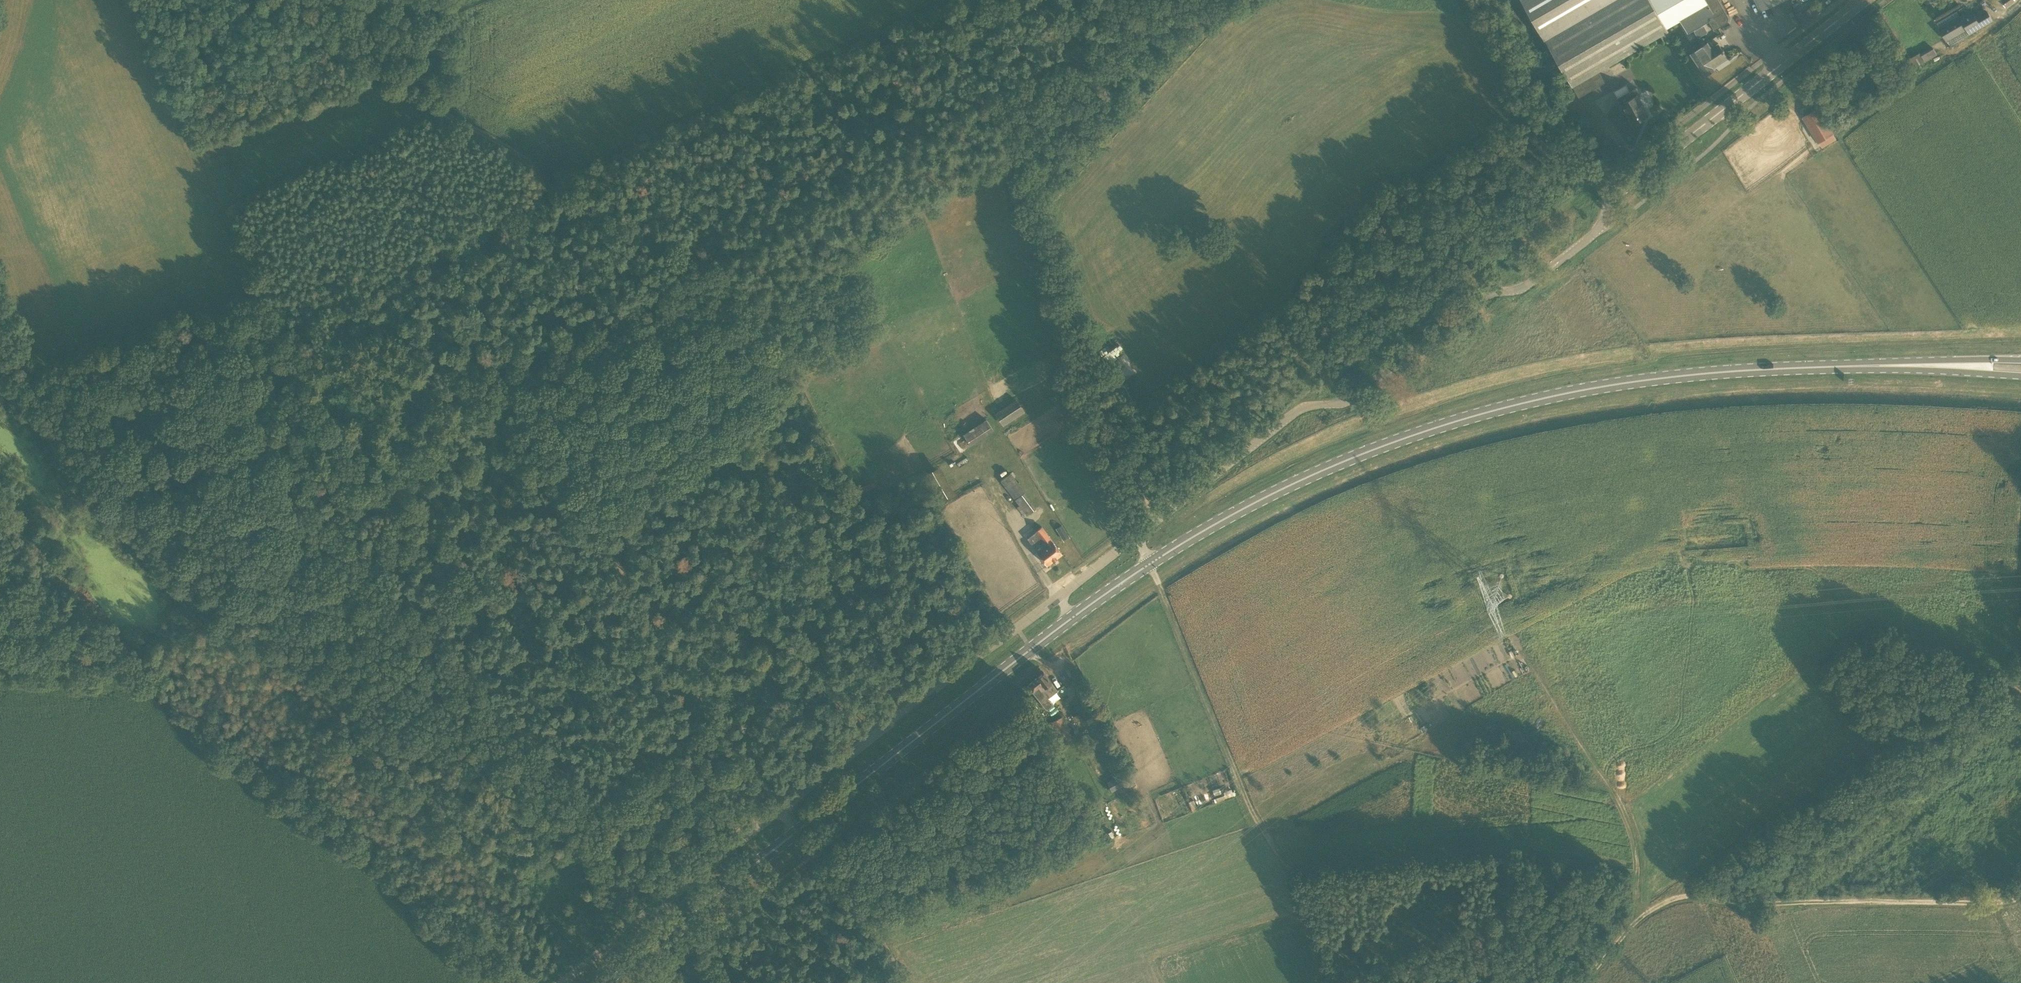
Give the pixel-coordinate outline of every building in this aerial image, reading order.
[(1667,28),(1652,0),(1522,0),(1573,86),(1668,31),(1667,28)] [(1667,28),(1681,20),(1688,32),(1710,20),(1715,29),(1726,22),(1728,18),(1718,0),(1652,0),(1667,28)] [(1759,11),(1784,0),(1755,0),(1759,11)] [(1811,5),(1796,15),(1802,24),(1817,13),(1811,5)] [(1976,19),(1971,10),(1960,17),(1957,12),(1937,24),(1950,46),(1993,21),(1988,12),(1976,19)] [(1728,57),(1718,41),(1711,46),(1708,42),(1691,53),(1706,75),(1715,69),(1714,66),(1728,57)] [(1630,90),(1627,84),(1614,91),(1621,103),(1622,102),(1633,123),(1648,115),(1638,95),(1640,94),(1637,89),(1633,91),(1632,89),(1630,90)] [(1829,143),(1836,139),(1818,109),(1804,117),(1819,141),(1826,137),(1829,143)] [(996,415),(1002,424),(1025,409),(1019,400),(996,415)] [(970,444),(993,429),(986,419),(963,434),(970,444)] [(1011,472),(1000,480),(1021,507),(1019,509),(1025,517),(1036,508),(1024,493),(1026,491),(1011,472)] [(1047,565),(1063,554),(1042,526),(1036,531),(1046,545),(1038,552),(1037,552),(1047,565)] [(1058,690),(1051,681),(1044,672),(1037,677),(1028,685),(1041,702),(1046,709),(1053,704),(1048,697),(1058,690)] [(1075,740),(1063,716),(1051,722),(1051,721),(1045,725),(1050,736),(1056,733),(1063,746),(1075,740)] [(1111,790),(1127,782),(1123,773),(1107,781),(1111,790)]
